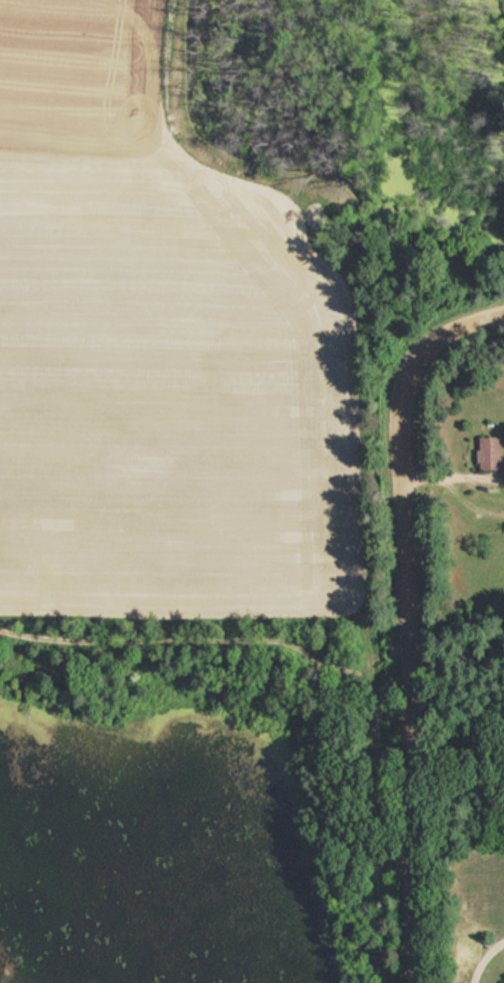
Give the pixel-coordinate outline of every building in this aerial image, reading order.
[(497,437),(474,437),(474,469),(497,469),(497,437)]
